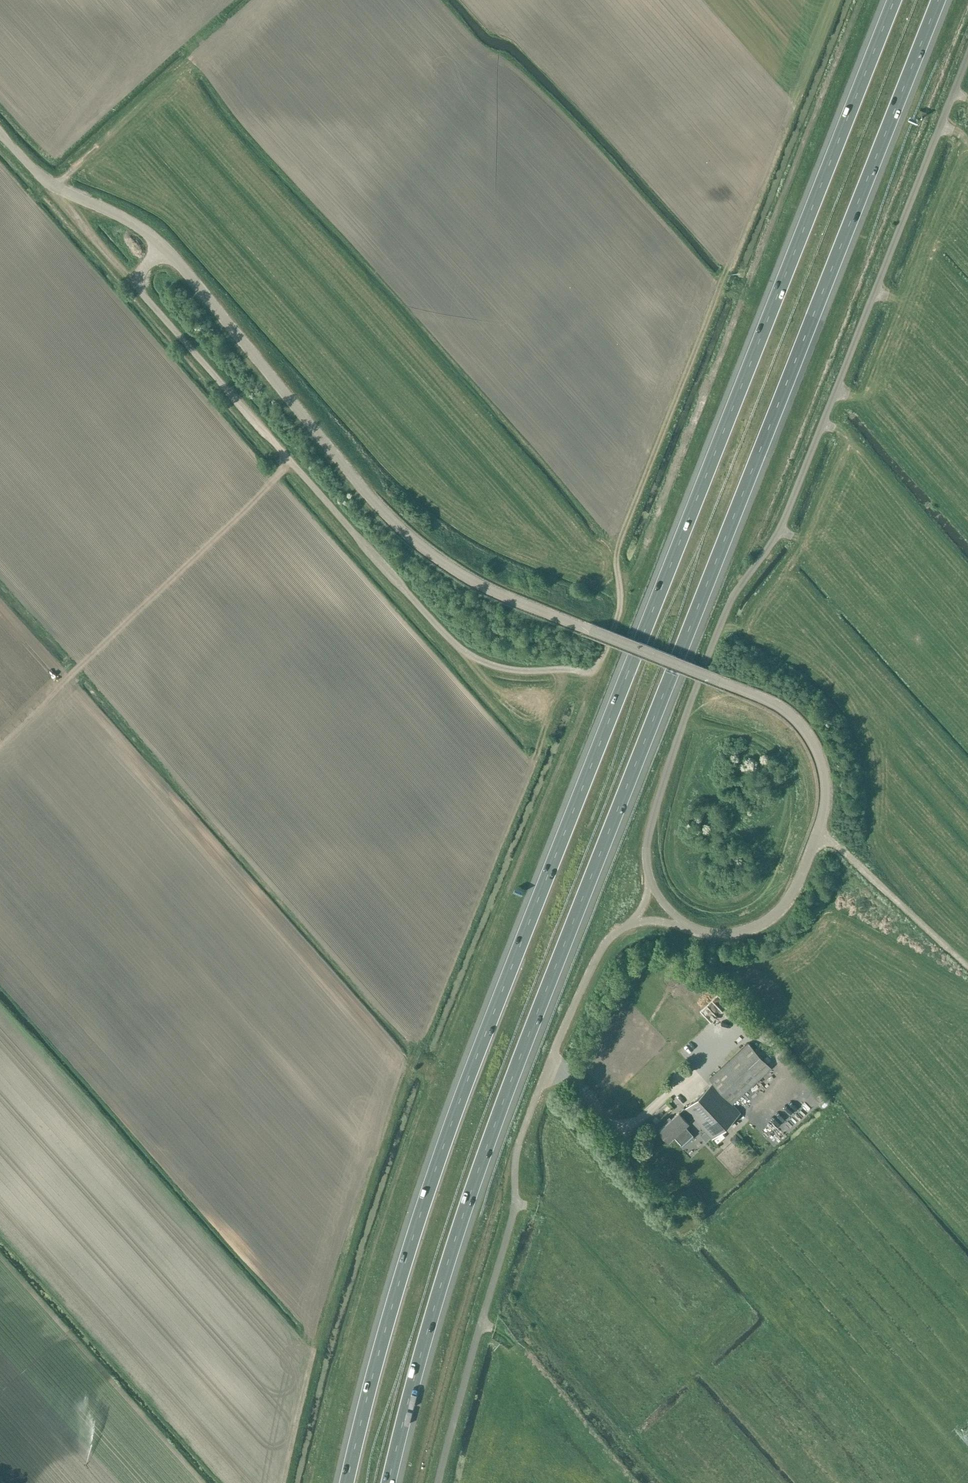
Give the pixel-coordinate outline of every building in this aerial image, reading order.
[(685,1108),(684,1107),(659,1130),(669,1140),(674,1136),(682,1145),(693,1134),(685,1125),(693,1117),(712,1138),(740,1112),(732,1103),(772,1067),(749,1042),(709,1078),(713,1082),(685,1108)] [(736,1134),(730,1139),(735,1145),(741,1140),(736,1134)]
